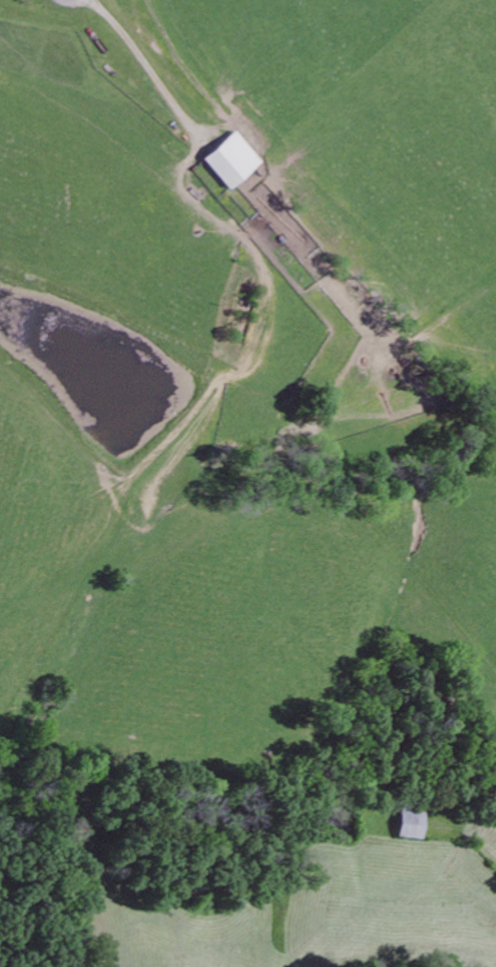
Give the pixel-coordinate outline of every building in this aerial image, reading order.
[(227,191),(261,163),(234,131),(201,159),(227,191)] [(397,836),(420,839),(423,813),(400,810),(397,836)]
